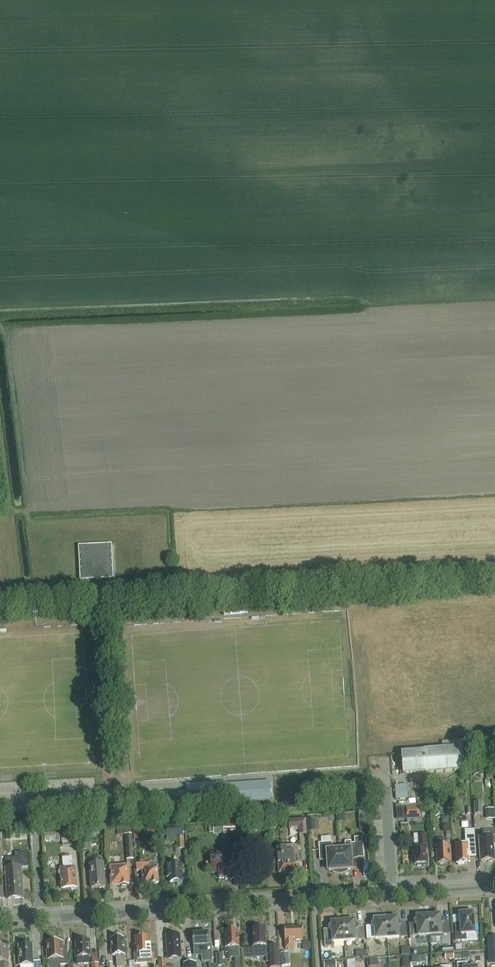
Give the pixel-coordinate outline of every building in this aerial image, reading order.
[(80,581),(81,581),(113,579),(112,545),(79,546),(80,581)] [(403,762),(399,763),(400,772),(404,772),(404,775),(426,774),(426,775),(463,772),(461,741),(443,743),(443,750),(425,752),(425,753),(403,755),(403,762)] [(226,804),(271,802),(270,782),(225,784),(226,791),(215,792),(216,803),(226,803),(226,804)] [(408,799),(407,785),(395,786),(396,800),(408,799)] [(419,807),(406,807),(407,820),(420,819),(419,807)] [(299,834),(306,834),(305,819),(288,820),(289,829),(298,828),(299,834)] [(236,833),(235,823),(213,824),(214,834),(236,833)] [(182,837),(182,825),(165,826),(166,838),(182,837)] [(190,834),(195,830),(190,825),(186,828),(190,834)] [(131,828),(118,829),(118,835),(124,835),(126,859),(130,859),(133,858),(131,828)] [(76,833),(77,833),(77,830),(71,830),(72,832),(61,833),(62,846),(77,845),(76,833)] [(465,845),(456,846),(457,865),(469,864),(469,859),(475,858),(474,830),(465,830),(465,845)] [(480,847),(481,863),(488,862),(489,863),(492,863),(493,862),(494,862),(494,846),(494,832),(494,830),(483,831),(484,838),(479,839),(480,847)] [(59,833),(45,834),(45,842),(60,841),(59,833)] [(421,866),(427,865),(426,835),(417,835),(417,836),(413,836),(414,850),(414,866),(416,866),(417,868),(420,867),(421,866)] [(339,851),(340,875),(347,873),(347,871),(352,871),(351,858),(357,857),(357,849),(366,849),(366,848),(363,849),(362,838),(354,839),(355,844),(351,845),(351,842),(345,843),(345,851),(339,851)] [(437,865),(450,864),(449,840),(436,841),(437,865)] [(340,875),(339,851),(333,851),(332,844),(318,844),(319,860),(327,859),(328,872),(333,872),(334,873),(340,875)] [(288,877),(299,876),(297,847),(284,848),(284,850),(277,850),(279,875),(288,875),(288,877)] [(21,868),(28,867),(27,852),(19,853),(20,858),(6,859),(7,868),(5,868),(8,899),(23,898),(21,868)] [(233,879),(234,879),(233,862),(223,863),(223,855),(212,855),(212,870),(219,870),(220,879),(225,879),(225,880),(226,880),(233,880),(233,879)] [(60,876),(62,890),(70,889),(71,891),(75,890),(75,889),(77,889),(75,868),(72,868),(72,859),(62,859),(63,869),(60,869),(60,870),(59,871),(59,875),(60,876)] [(89,865),(91,889),(105,888),(104,864),(102,864),(101,859),(90,860),(90,865),(89,865)] [(145,885),(159,884),(158,868),(157,868),(156,863),(136,864),(137,873),(142,872),(142,879),(144,879),(145,885)] [(170,884),(183,883),(182,866),(167,867),(166,867),(167,879),(170,879),(170,884)] [(127,885),(129,885),(128,867),(111,869),(112,886),(122,885),(122,888),(127,887),(127,885)] [(461,927),(455,927),(456,942),(467,942),(466,936),(475,935),(474,914),(460,915),(461,927)] [(429,917),(430,937),(450,935),(449,922),(443,923),(442,921),(441,920),(440,916),(429,917)] [(410,938),(430,937),(429,917),(417,918),(417,922),(416,923),(415,924),(409,925),(410,938)] [(386,921),(387,940),(407,938),(406,925),(400,925),(400,924),(398,924),(398,920),(386,921)] [(367,941),(387,940),(386,921),(375,921),(375,925),(373,926),(373,927),(367,928),(367,941)] [(344,924),(345,943),(365,941),(364,928),(358,928),(357,927),(356,927),(355,923),(344,924)] [(334,943),(345,943),(344,924),(332,924),(332,928),(331,929),(330,929),(330,930),(324,931),(325,949),(334,948),(334,943)] [(293,941),(303,941),(302,927),(284,928),(286,949),(294,949),(293,941)] [(266,929),(252,930),(254,958),(268,957),(268,947),(266,929)] [(201,932),(192,933),(192,940),(194,940),(194,947),(194,949),(195,949),(195,956),(202,955),(202,962),(213,962),(212,945),(209,945),(209,933),(201,934),(201,932)] [(230,958),(239,957),(238,932),(234,933),(234,932),(226,932),(226,949),(229,948),(230,958)] [(168,960),(181,959),(179,935),(167,936),(168,960)] [(134,945),(135,962),(152,960),(156,960),(155,946),(149,946),(148,937),(135,938),(136,945),(134,945)] [(124,939),(118,939),(118,938),(113,938),(113,939),(111,939),(112,957),(116,957),(117,966),(126,966),(124,939)] [(77,950),(75,950),(76,958),(77,958),(77,965),(90,964),(89,958),(91,957),(89,941),(76,942),(77,950)] [(68,965),(67,947),(63,947),(62,943),(56,943),(55,942),(51,942),(49,944),(48,944),(48,953),(46,954),(47,960),(48,960),(49,966),(60,966),(68,965)] [(311,942),(303,942),(303,951),(311,951),(311,942)] [(41,961),(34,962),(33,945),(19,945),(21,966),(33,965),(33,966),(41,966),(41,961)] [(8,962),(9,962),(8,946),(0,946),(0,963),(1,966),(9,966),(8,962)] [(268,947),(268,957),(269,966),(278,966),(277,946),(268,947)] [(282,966),(283,966),(289,966),(288,954),(281,954),(282,966)]
